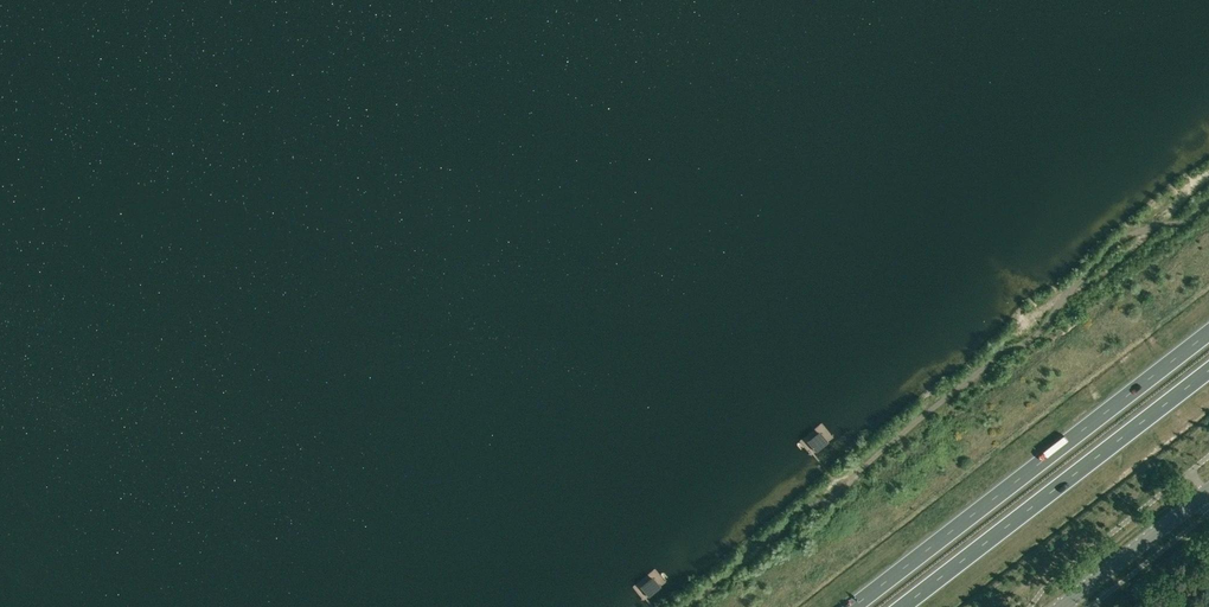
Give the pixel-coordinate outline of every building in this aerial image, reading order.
[(1088,367),(1076,372),(1079,380),(1091,375),(1088,367)]
